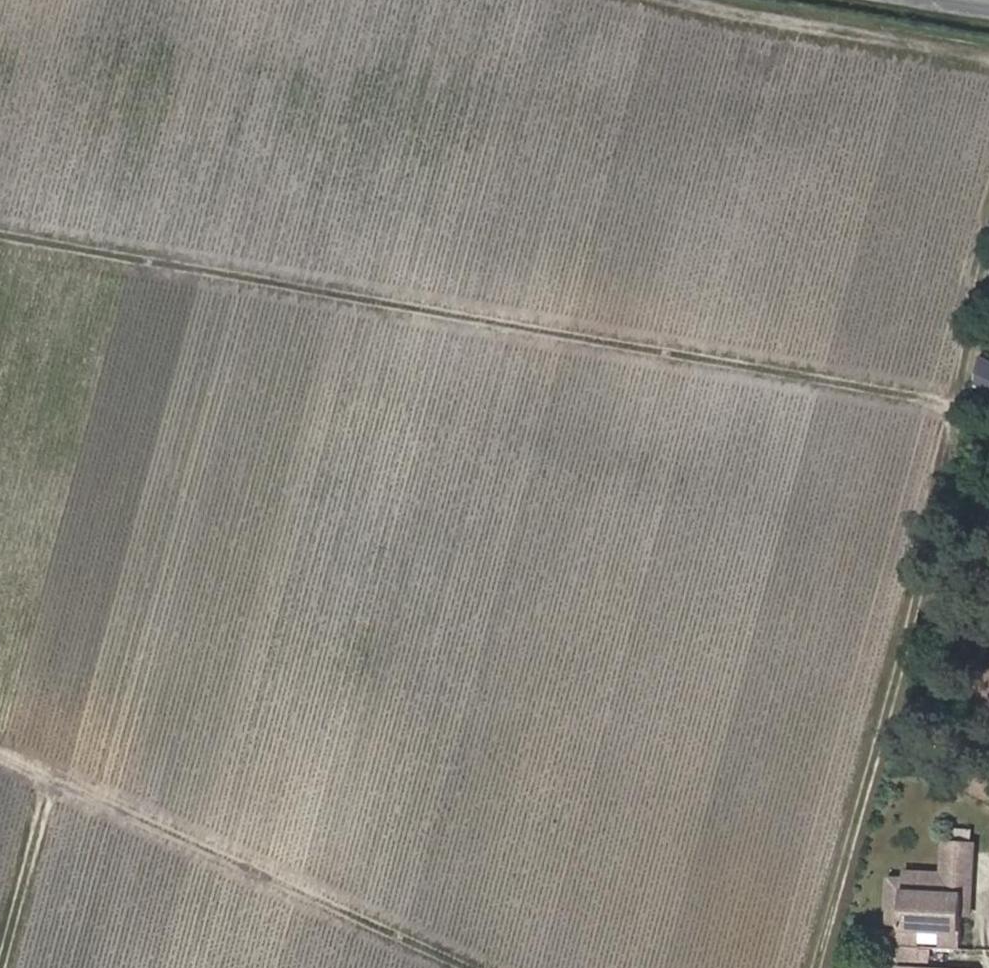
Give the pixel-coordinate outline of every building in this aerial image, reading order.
[(974,381),(988,388),(988,359),(979,354),(974,381)] [(948,845),(946,877),(967,879),(964,914),(970,915),(975,847),(948,845)] [(901,924),(900,942),(962,947),(964,914),(967,879),(946,877),(905,874),(904,882),(901,924)] [(893,881),(889,923),(901,924),(904,882),(893,881)]
